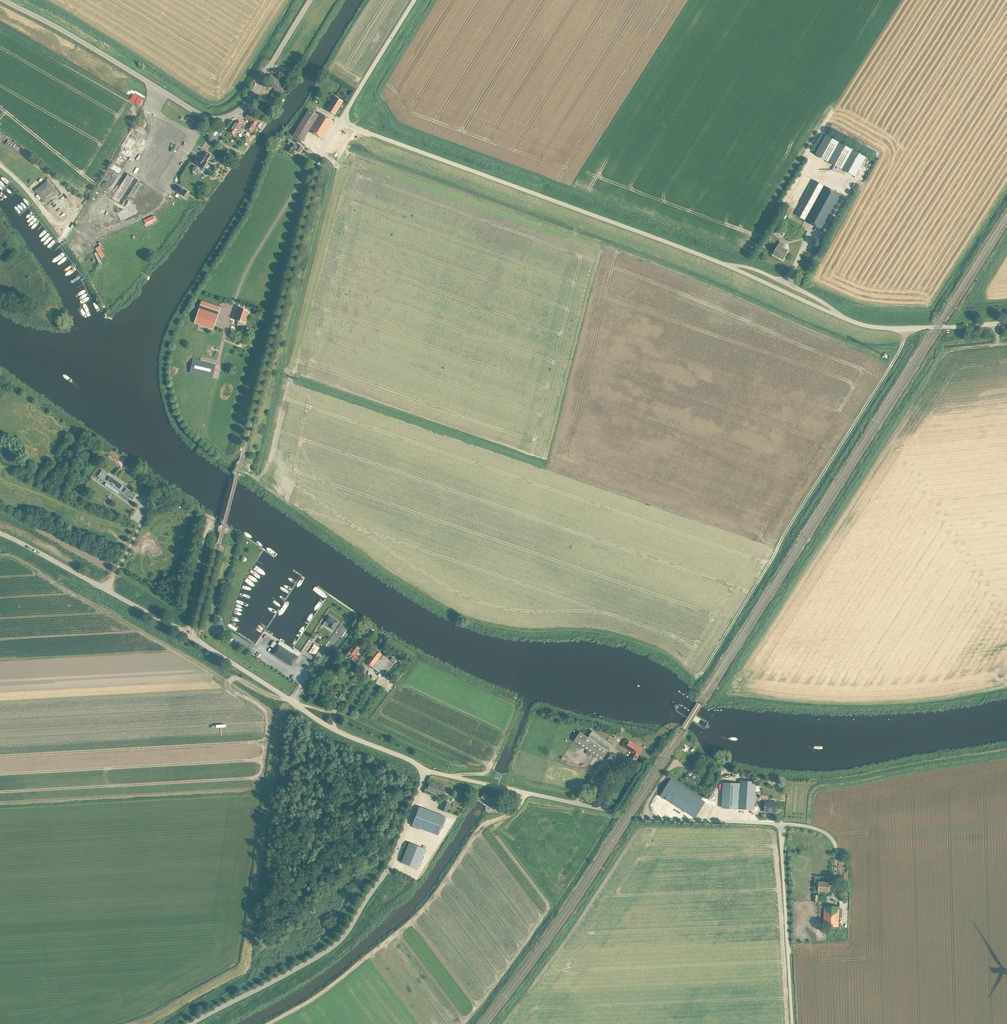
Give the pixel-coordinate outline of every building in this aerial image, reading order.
[(140,105),(143,100),(133,94),(130,99),(140,105)] [(335,115),(343,101),(335,96),(327,110),(335,115)] [(309,109),(293,135),(303,141),(318,115),(309,109)] [(245,117),(251,122),(256,125),(257,126),(258,127),(259,128),(263,124),(261,122),(259,121),(260,120),(253,116),(248,113),(245,117)] [(320,113),(309,131),(322,139),(333,121),(320,113)] [(234,136),(238,130),(237,129),(241,123),(237,120),(228,132),(234,136)] [(251,122),(246,129),(251,133),(253,134),(258,127),(257,126),(256,125),(251,122)] [(208,136),(211,130),(206,127),(203,132),(208,136)] [(129,152),(136,142),(140,134),(134,131),(123,149),(129,152)] [(828,162),(839,142),(826,135),(815,154),(828,162)] [(296,146),(289,141),(287,144),(289,145),(285,149),(284,148),(284,149),(293,156),(293,155),(292,154),(294,151),(295,149),(299,152),(303,148),(298,144),(296,146)] [(842,169),(853,150),(839,142),(828,162),(842,169)] [(866,157),(853,150),(842,169),(856,177),(866,157)] [(206,161),(210,155),(205,151),(200,158),(197,156),(194,162),(195,162),(194,164),(202,169),(203,170),(205,171),(207,171),(208,168),(208,166),(206,165),(204,165),(206,162),(206,161)] [(160,156),(157,161),(169,169),(172,163),(160,156)] [(115,167),(122,172),(125,167),(118,162),(115,167)] [(125,207),(129,201),(126,199),(138,180),(128,174),(112,199),(125,207)] [(143,178),(142,180),(153,187),(154,185),(143,178)] [(48,180),(36,189),(42,196),(40,197),(44,202),(48,199),(49,201),(58,193),(48,180)] [(806,220),(824,186),(813,180),(806,193),(808,194),(796,215),(806,220)] [(144,183),(142,185),(140,183),(133,193),(138,196),(146,184),(144,183)] [(184,196),(187,191),(178,186),(175,191),(184,196)] [(821,229),(825,223),(840,195),(824,186),(806,220),(821,229)] [(148,194),(136,201),(137,203),(149,197),(148,194)] [(138,214),(150,207),(149,205),(137,211),(138,214)] [(89,206),(83,219),(86,221),(92,208),(89,206)] [(93,223),(100,210),(98,209),(91,221),(93,223)] [(146,225),(156,220),(153,216),(144,220),(146,225)] [(71,245),(76,234),(74,232),(68,244),(71,245)] [(73,247),(79,250),(85,237),(79,234),(73,247)] [(89,254),(94,241),(91,240),(86,253),(89,254)] [(783,260),(788,251),(784,248),(786,244),(780,241),(773,254),(783,260)] [(213,330),(213,329),(220,307),(201,301),(198,309),(199,309),(194,324),(210,329),(213,330)] [(242,327),(248,310),(239,307),(234,320),(238,321),(237,325),(242,327)] [(212,378),(215,366),(216,364),(193,359),(190,373),(212,378)] [(102,470),(98,476),(106,482),(104,485),(118,494),(119,492),(132,501),(136,495),(127,488),(124,493),(120,490),(124,486),(111,476),(107,481),(104,479),(107,474),(102,470)] [(329,616),(328,617),(325,622),(329,624),(327,626),(333,630),(338,622),(329,616)] [(324,637),(321,642),(326,646),(329,640),(324,637)] [(292,666),(295,662),(298,657),(278,644),(275,649),(276,650),(274,654),(292,666)] [(355,644),(354,646),(347,655),(355,661),(358,656),(355,654),(360,647),(355,644)] [(390,660),(375,649),(366,662),(382,675),(382,674),(384,676),(396,660),(392,657),(390,660)] [(613,744),(595,732),(592,730),(588,737),(580,732),(574,741),(602,760),(613,744)] [(630,740),(626,748),(633,753),(631,757),(637,760),(644,749),(630,740)] [(607,760),(616,766),(621,758),(614,754),(613,755),(611,753),(607,760)] [(684,778),(697,787),(702,779),(697,776),(695,779),(687,774),(684,778)] [(670,780),(660,796),(695,817),(705,802),(670,780)] [(430,782),(427,789),(436,793),(436,792),(442,794),(442,795),(445,787),(439,785),(430,782)] [(738,808),(739,787),(740,783),(723,782),(722,807),(738,808)] [(755,809),(756,788),(739,787),(738,808),(755,809)] [(482,796),(481,797),(483,799),(483,798),(486,800),(486,801),(488,802),(489,801),(489,800),(490,799),(491,797),(484,792),(483,794),(482,796)] [(447,812),(450,804),(443,801),(440,809),(447,812)] [(776,812),(777,802),(765,802),(764,811),(776,812)] [(419,806),(412,825),(438,835),(442,826),(443,826),(446,819),(444,818),(445,816),(419,806)] [(426,849),(414,844),(409,842),(401,862),(418,869),(426,849)] [(829,891),(830,882),(818,881),(818,891),(829,891)] [(838,927),(839,907),(825,906),(824,926),(838,927)]
